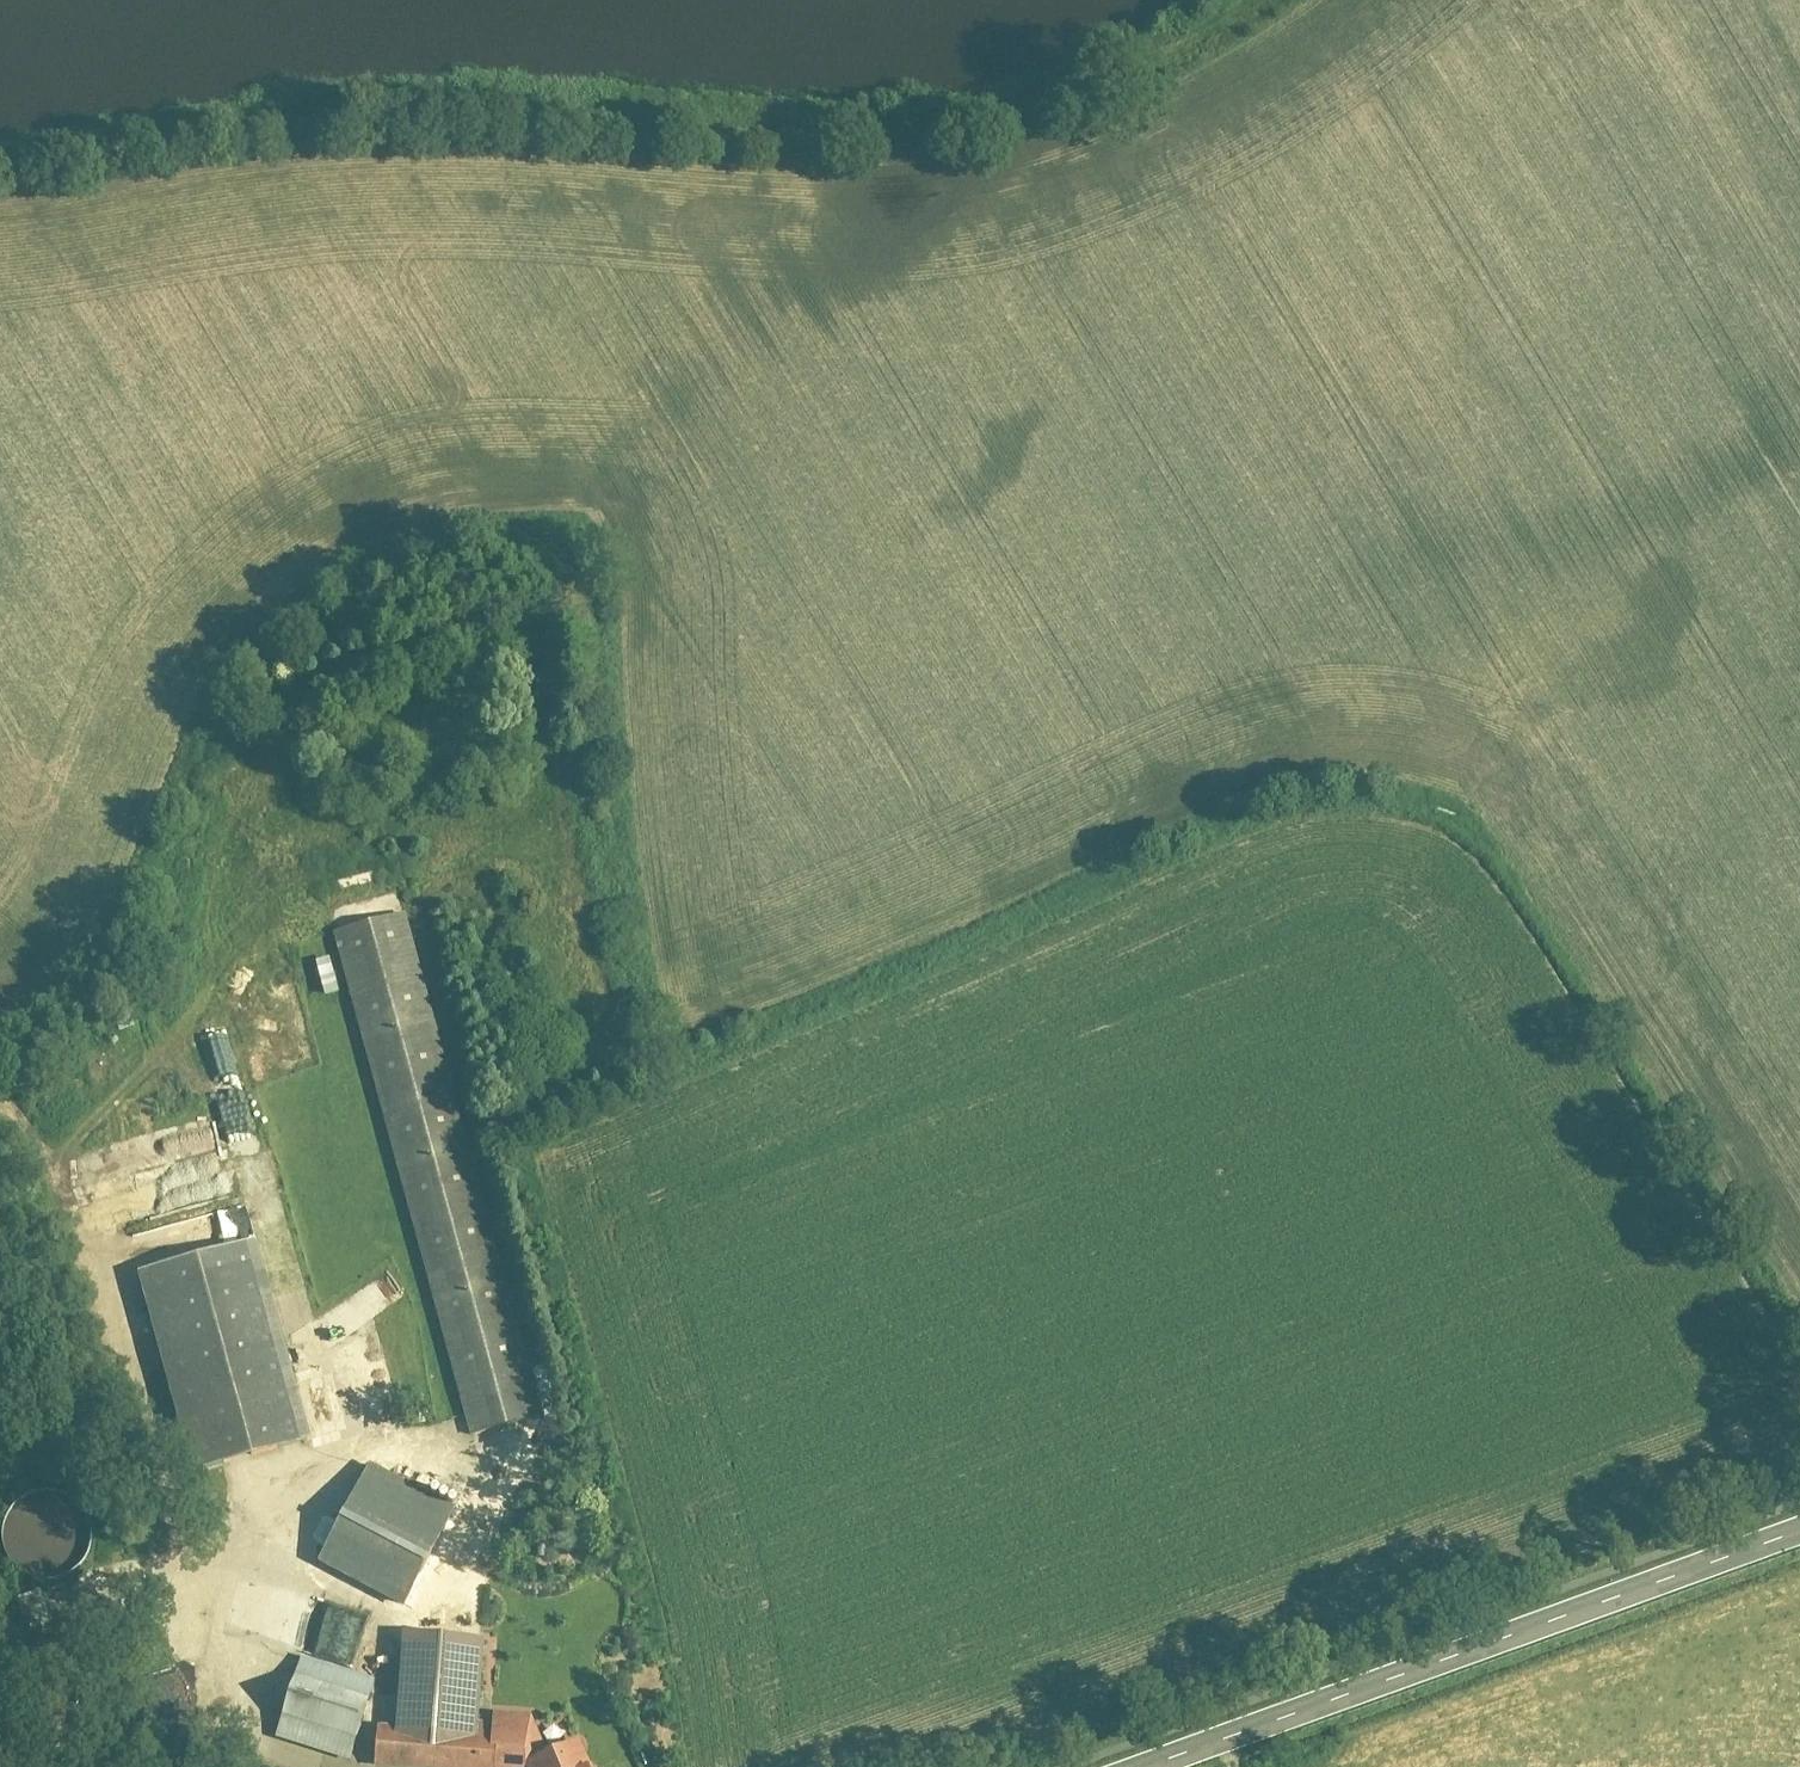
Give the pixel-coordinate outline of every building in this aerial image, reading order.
[(405,922),(331,943),(469,1439),(543,1418),(405,922)] [(145,1274),(194,1477),(313,1448),(264,1245),(145,1274)] [(363,1472),(321,1569),(412,1608),(454,1512),(363,1472)] [(8,1521),(3,1546),(14,1572),(32,1585),(63,1586),(84,1573),(94,1555),(94,1530),(78,1505),(51,1495),(22,1504),(8,1521)] [(376,1635),(346,1625),(338,1646),(369,1656),(376,1635)] [(408,1766),(593,1766),(584,1748),(542,1766),(545,1737),(486,1731),(490,1635),(406,1632),(400,1766),(408,1766)] [(309,1665),(282,1739),(349,1764),(377,1690),(309,1665)]
